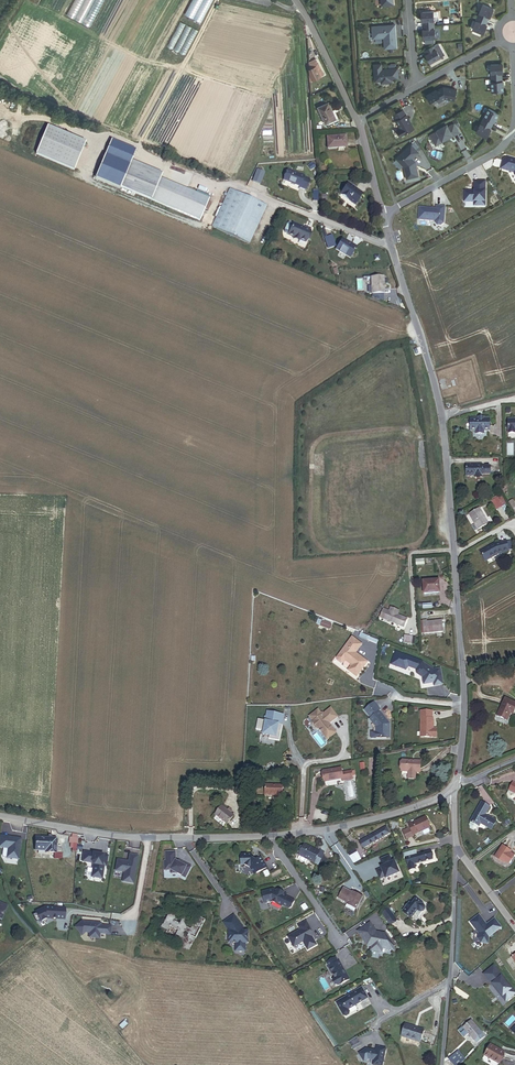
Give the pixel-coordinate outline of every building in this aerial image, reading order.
[(67,14),(91,27),(106,0),(74,0),(67,14)] [(203,0),(193,0),(186,14),(193,18),(203,0)] [(213,0),(203,0),(193,18),(201,22),(213,0)] [(487,22),(490,14),(491,14),(493,10),(483,5),(477,18),(487,22)] [(434,26),(433,12),(422,13),(422,18),(423,18),(424,22),(424,26),(434,26)] [(487,22),(477,18),(472,30),(483,34),(485,30),(484,29),(487,22)] [(385,49),(397,48),(395,25),(372,27),(373,39),(384,38),(385,49)] [(435,39),(434,26),(424,26),(424,30),(425,35),(423,35),(424,40),(425,40),(425,44),(435,44),(434,39),(435,39)] [(434,44),(424,50),(431,63),(441,57),(434,44)] [(325,75),(316,58),(310,61),(312,65),(311,65),(312,69),(310,70),(311,74),(310,74),(311,82),(325,75)] [(392,82),(392,80),(398,80),(398,69),(382,70),(381,65),(374,65),(376,82),(381,81),(382,83),(392,82)] [(491,65),(491,79),(502,78),(501,70),(502,70),(502,65),(491,65)] [(491,79),(492,92),(504,91),(503,86),(502,86),(502,82),(502,78),(491,79)] [(439,103),(445,99),(454,101),(457,90),(443,88),(434,93),(439,103)] [(326,123),(337,119),(329,102),(319,107),(326,123)] [(489,109),(483,121),(492,126),(496,119),(497,119),(499,115),(489,109)] [(397,131),(400,137),(414,129),(407,115),(406,116),(403,111),(394,116),(397,121),(396,121),(401,129),(397,131)] [(489,134),(488,133),(492,126),(483,121),(477,133),(487,138),(489,134)] [(436,131),(430,135),(437,146),(454,136),(460,133),(454,123),(448,125),(436,131)] [(327,151),(347,149),(346,138),(326,139),(327,151)] [(407,179),(419,176),(415,162),(412,159),(419,153),(412,145),(397,159),(405,168),(407,179)] [(502,160),(500,170),(513,173),(514,177),(514,161),(506,158),(502,160)] [(151,200),(160,179),(162,175),(131,161),(121,187),(151,200)] [(309,183),(304,180),(305,179),(288,171),(283,181),(300,189),(299,190),(304,193),(309,183)] [(260,185),(264,174),(258,172),(254,183),(260,185)] [(209,200),(160,179),(151,200),(200,221),(209,200)] [(465,191),(464,202),(474,202),(474,207),(486,208),(486,192),(487,183),(474,182),(474,191),(465,191)] [(339,197),(354,207),(362,195),(348,185),(339,197)] [(240,240),(257,202),(230,189),(212,227),(240,240)] [(249,244),(267,206),(257,202),(240,240),(249,244)] [(444,209),(436,208),(435,211),(432,211),(432,210),(419,209),(417,221),(434,223),(434,224),(436,227),(440,227),(442,225),(444,209)] [(305,242),(311,229),(305,226),(305,228),(293,223),(293,224),(289,222),(288,223),(287,224),(286,227),(285,230),(284,231),(285,233),(288,234),(288,235),(294,238),(293,239),(299,241),(299,240),(305,242)] [(334,251),(348,259),(355,248),(341,239),(334,251)] [(382,285),(383,277),(371,277),(371,293),(382,293),(383,289),(384,289),(384,285),(382,285)] [(490,431),(490,419),(484,419),(478,419),(470,419),(471,424),(469,425),(469,426),(471,426),(471,431),(476,431),(476,433),(484,433),(484,431),(490,431)] [(490,474),(490,466),(482,466),(482,465),(466,465),(467,476),(475,476),(475,477),(482,477),(482,474),(490,474)] [(506,504),(501,496),(492,501),(497,510),(503,507),(503,506),(506,504)] [(479,528),(488,522),(479,506),(469,511),(479,528)] [(504,552),(514,549),(514,546),(513,539),(500,544),(484,552),(488,561),(504,552)] [(423,594),(439,593),(438,580),(422,581),(423,594)] [(404,627),(408,619),(398,615),(399,611),(391,608),(389,611),(384,609),(380,618),(404,627)] [(444,625),(444,621),(427,622),(427,620),(423,620),(423,634),(444,633),(444,628),(446,628),(446,625),(444,625)] [(412,642),(412,634),(403,634),(402,642),(412,642)] [(368,662),(356,653),(362,644),(352,638),(337,658),(337,661),(341,664),(344,663),(346,661),(351,664),(351,667),(348,670),(357,677),(368,662)] [(443,685),(441,669),(434,670),(422,662),(396,652),(391,664),(406,669),(409,666),(417,669),(417,674),(423,678),(424,684),(434,683),(435,686),(443,685)] [(514,712),(514,703),(506,698),(497,717),(507,721),(511,714),(513,715),(514,712)] [(371,738),(387,738),(387,734),(389,734),(390,724),(379,711),(381,710),(374,702),(365,710),(371,718),(370,719),(376,727),(376,732),(372,732),(371,738)] [(329,724),(338,717),(331,708),(324,714),(323,712),(321,713),(319,710),(310,717),(314,722),(312,723),(312,725),(315,729),(318,730),(319,729),(327,740),(336,733),(329,724)] [(433,729),(434,719),(433,719),(433,711),(421,711),(420,737),(436,737),(437,729),(433,729)] [(284,715),(267,712),(266,717),(264,717),(264,720),(258,719),(256,730),(263,732),(262,737),(269,738),(269,740),(279,742),(282,726),(284,715)] [(420,772),(421,761),(403,760),(402,771),(408,772),(408,777),(415,777),(416,772),(420,772)] [(353,779),(352,771),(342,772),(341,768),(322,772),(324,783),(342,780),(342,781),(353,779)] [(277,799),(285,800),(286,785),(268,784),(267,795),(277,796),(277,799)] [(497,821),(487,816),(491,807),(481,801),(471,821),(472,822),(470,826),(477,830),(479,825),(480,826),(482,824),(493,829),(497,821)] [(233,811),(229,808),(228,810),(223,807),(216,815),(229,825),(235,816),(231,813),(233,811)] [(430,833),(426,822),(417,826),(417,824),(408,827),(411,833),(404,836),(407,844),(414,841),(413,839),(430,833)] [(364,847),(388,835),(384,828),(361,841),(364,847)] [(0,839),(0,849),(3,850),(2,857),(3,859),(7,859),(7,860),(18,861),(21,840),(0,838),(0,839)] [(61,847),(57,847),(57,840),(52,839),(48,839),(35,838),(34,852),(45,853),(45,854),(56,855),(56,854),(61,854),(61,847)] [(327,858),(323,856),(325,852),(320,850),(319,852),(304,845),(297,860),(306,864),(307,860),(323,867),(327,858)] [(514,856),(514,855),(511,853),(512,851),(504,845),(496,857),(504,863),(505,861),(509,864),(514,856)] [(347,855),(350,861),(358,857),(355,851),(347,855)] [(183,863),(180,862),(177,862),(177,853),(167,853),(168,862),(166,862),(166,871),(173,871),(173,874),(178,874),(187,878),(193,868),(183,863)] [(417,857),(416,853),(406,855),(402,856),(403,860),(407,859),(408,867),(433,863),(431,854),(417,857)] [(82,863),(91,864),(92,863),(94,866),(92,878),(102,880),(104,868),(106,868),(108,857),(84,854),(82,863)] [(267,867),(261,857),(255,860),(252,857),(252,855),(243,855),(243,859),(241,860),(242,865),(246,865),(250,867),(254,873),(257,871),(258,873),(267,867)] [(386,879),(400,873),(395,861),(392,862),(390,855),(379,859),(382,866),(375,868),(380,879),(385,877),(386,879)] [(118,861),(116,872),(125,873),(123,883),(134,885),(139,857),(130,856),(129,863),(129,865),(127,864),(127,863),(118,861)] [(356,912),(363,896),(354,892),(353,894),(343,889),(339,898),(349,902),(348,905),(349,906),(348,909),(356,912)] [(278,893),(275,891),(265,894),(266,898),(265,899),(266,906),(273,904),(283,908),(284,907),(290,911),(292,910),(296,903),(288,899),(288,898),(285,896),(282,895),(282,894),(279,892),(278,893)] [(425,909),(425,907),(424,905),(423,904),(423,903),(417,898),(412,904),(410,902),(403,911),(411,918),(417,910),(419,911),(421,912),(423,911),(425,909)] [(46,909),(36,913),(37,915),(41,922),(41,923),(49,920),(53,920),(53,921),(63,921),(64,910),(46,909)] [(397,920),(389,909),(382,914),(390,925),(397,920)] [(41,922),(37,915),(32,917),(36,924),(41,922)] [(230,932),(230,944),(237,944),(237,953),(247,952),(247,944),(250,944),(250,934),(246,934),(246,932),(235,917),(226,924),(228,926),(227,927),(230,932)] [(480,935),(479,940),(482,944),(489,945),(490,939),(502,929),(495,921),(487,927),(480,917),(471,924),(480,935)] [(82,923),(76,929),(82,937),(86,934),(90,935),(90,939),(100,940),(100,936),(111,936),(112,928),(101,927),(101,925),(82,923)] [(289,939),(295,949),(314,938),(311,933),(309,930),(310,930),(307,923),(299,928),(301,932),(289,939)] [(394,949),(385,936),(376,934),(375,934),(369,926),(358,934),(367,948),(372,949),(371,952),(382,955),(383,951),(394,953),(394,949)] [(336,961),(327,966),(330,970),(329,971),(333,977),(334,977),(336,981),(335,981),(334,984),(337,988),(340,988),(351,982),(345,972),(343,973),(342,971),(343,970),(340,964),(339,965),(336,961)] [(495,967),(485,975),(492,983),(494,981),(496,983),(494,985),(504,998),(505,997),(509,1002),(514,997),(514,991),(495,967)] [(369,1000),(363,990),(356,994),(359,1000),(357,1000),(360,1005),(369,1000)] [(358,1006),(360,1005),(357,1000),(359,1000),(356,994),(337,1005),(344,1016),(345,1018),(348,1018),(350,1017),(351,1015),(349,1012),(358,1007),(358,1006)] [(483,1034),(472,1021),(463,1028),(465,1031),(464,1032),(466,1035),(468,1034),(474,1041),(483,1034)] [(401,1036),(421,1042),(424,1030),(404,1024),(401,1036)] [(362,1046),(358,1038),(351,1042),(355,1050),(362,1046)] [(485,1056),(499,1063),(504,1053),(490,1045),(485,1056)] [(385,1056),(366,1051),(359,1056),(364,1063),(368,1061),(374,1062),(373,1064),(382,1064),(385,1056)] [(458,1051),(449,1061),(453,1064),(459,1064),(465,1059),(458,1051)]
